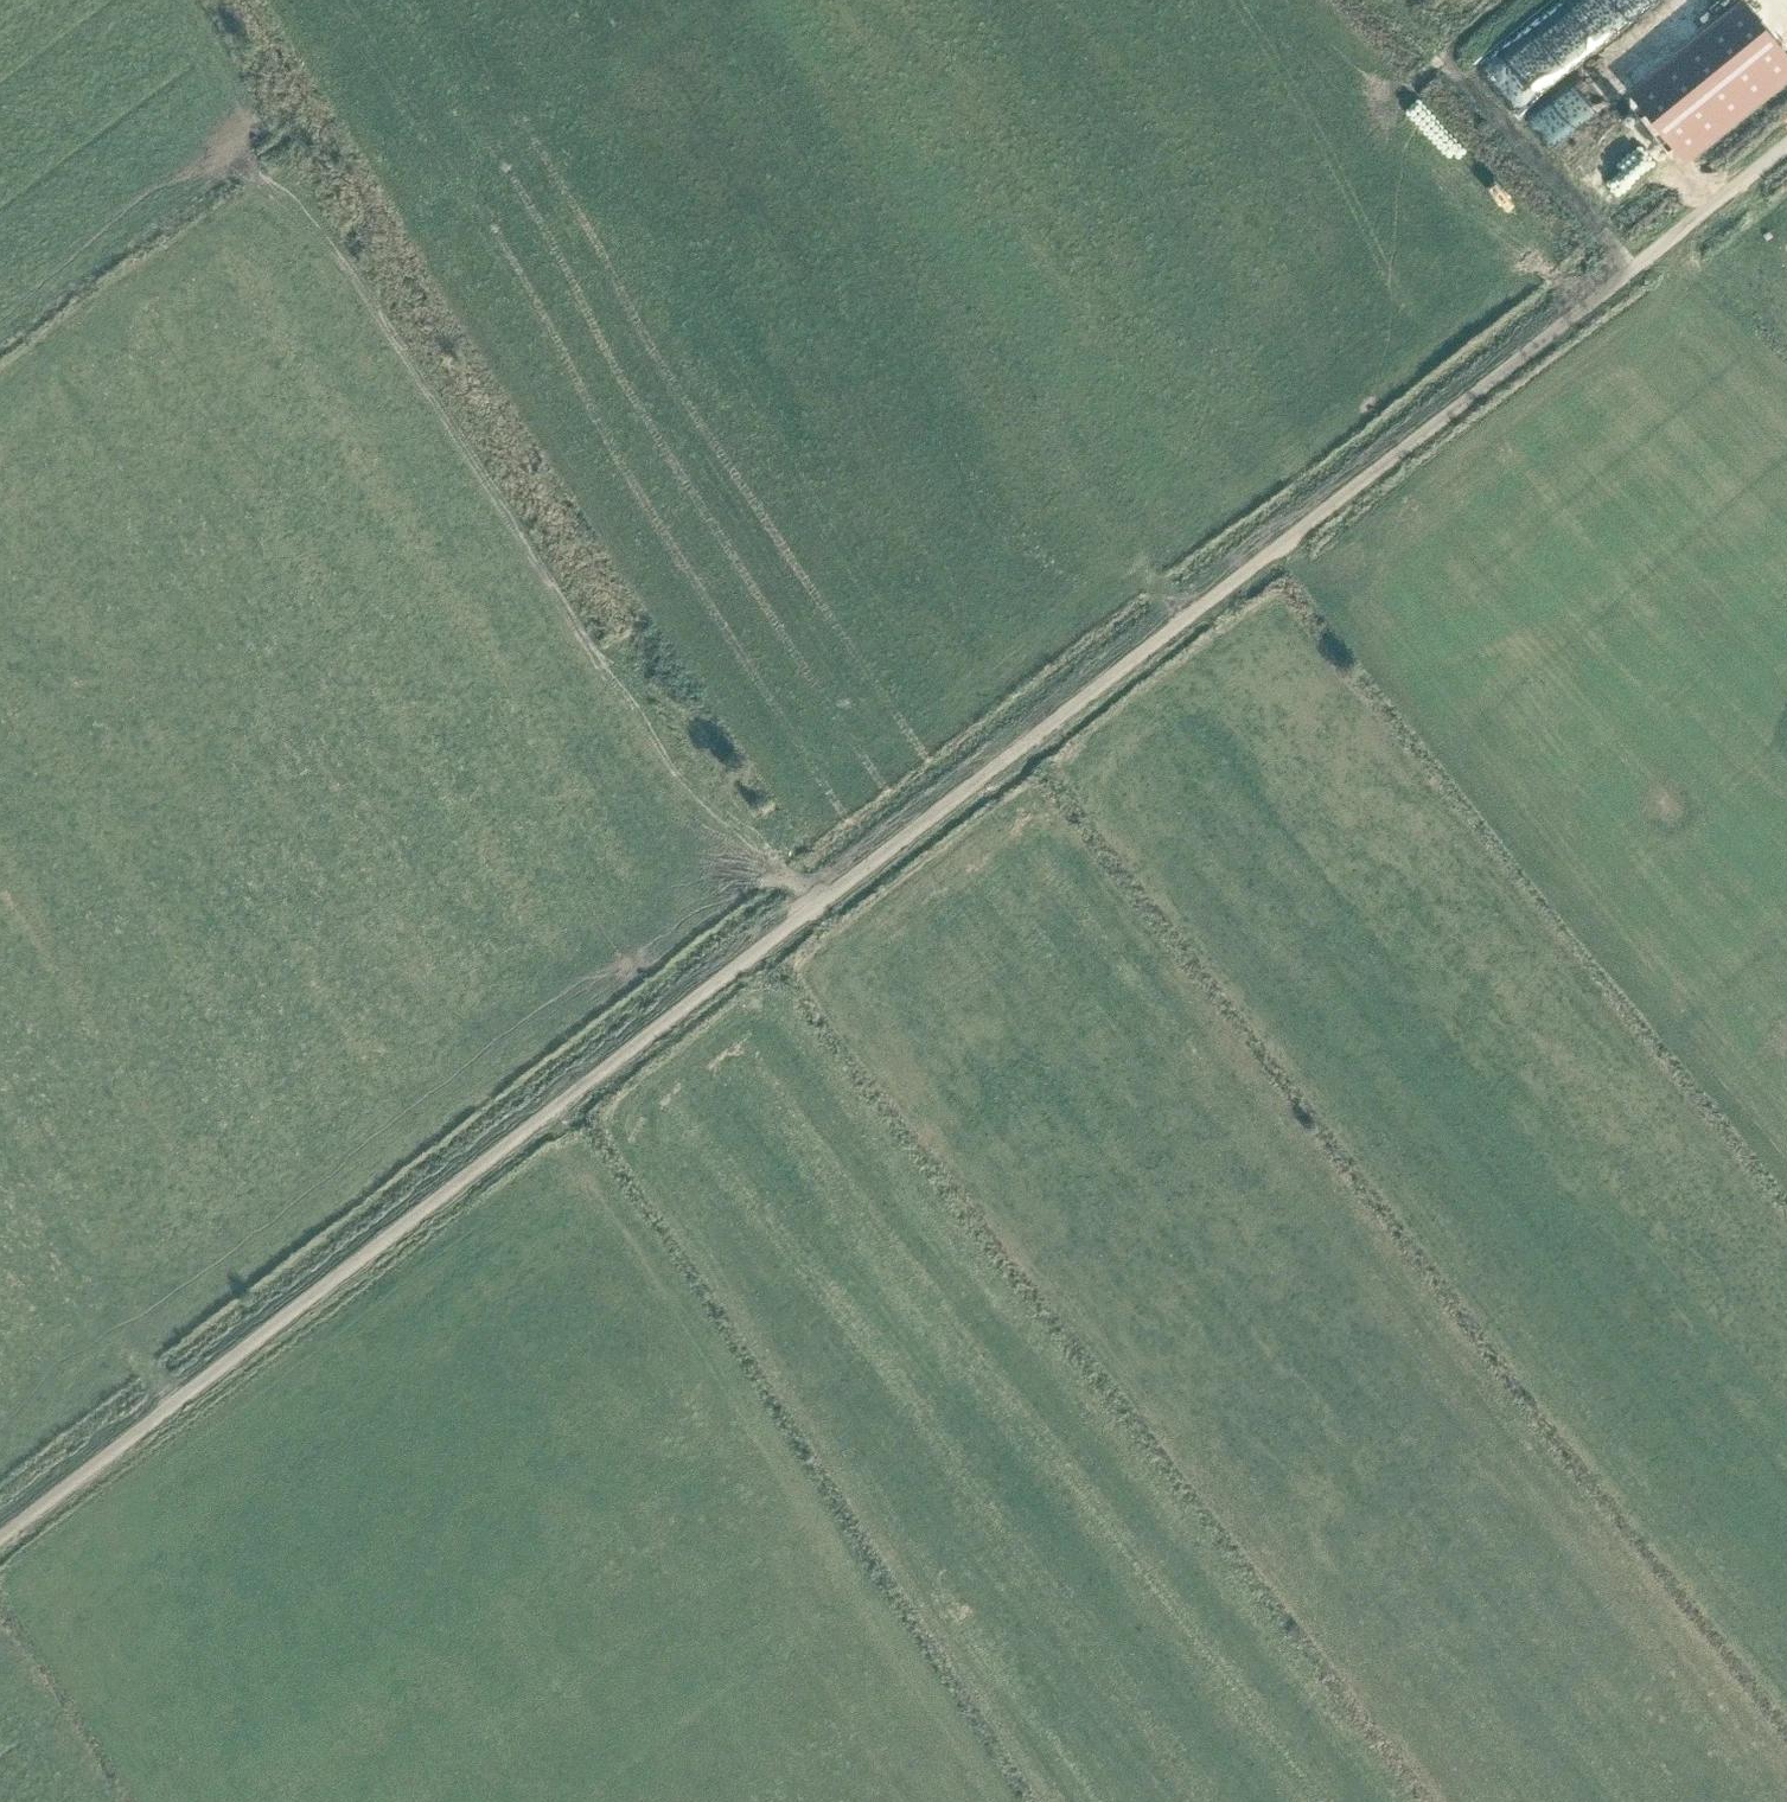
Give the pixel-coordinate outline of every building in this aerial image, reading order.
[(1567,155),(1585,144),(1573,125),(1574,124),(1552,86),(1532,98),(1567,155)]
